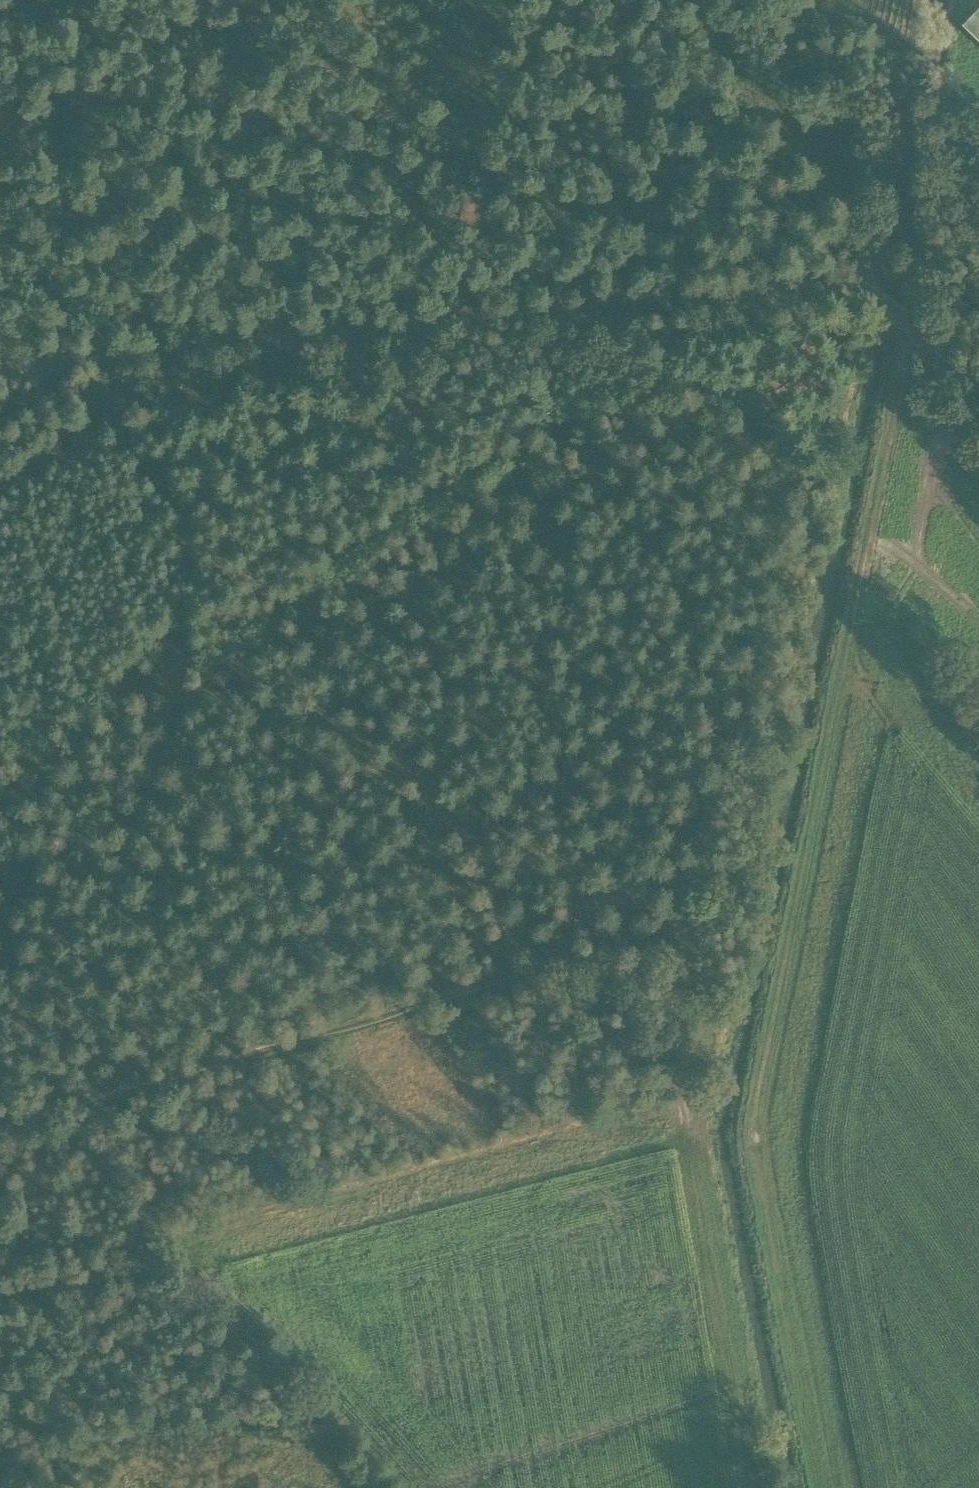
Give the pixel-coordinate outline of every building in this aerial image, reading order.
[(964,27),(978,42),(978,12),(964,27)]
